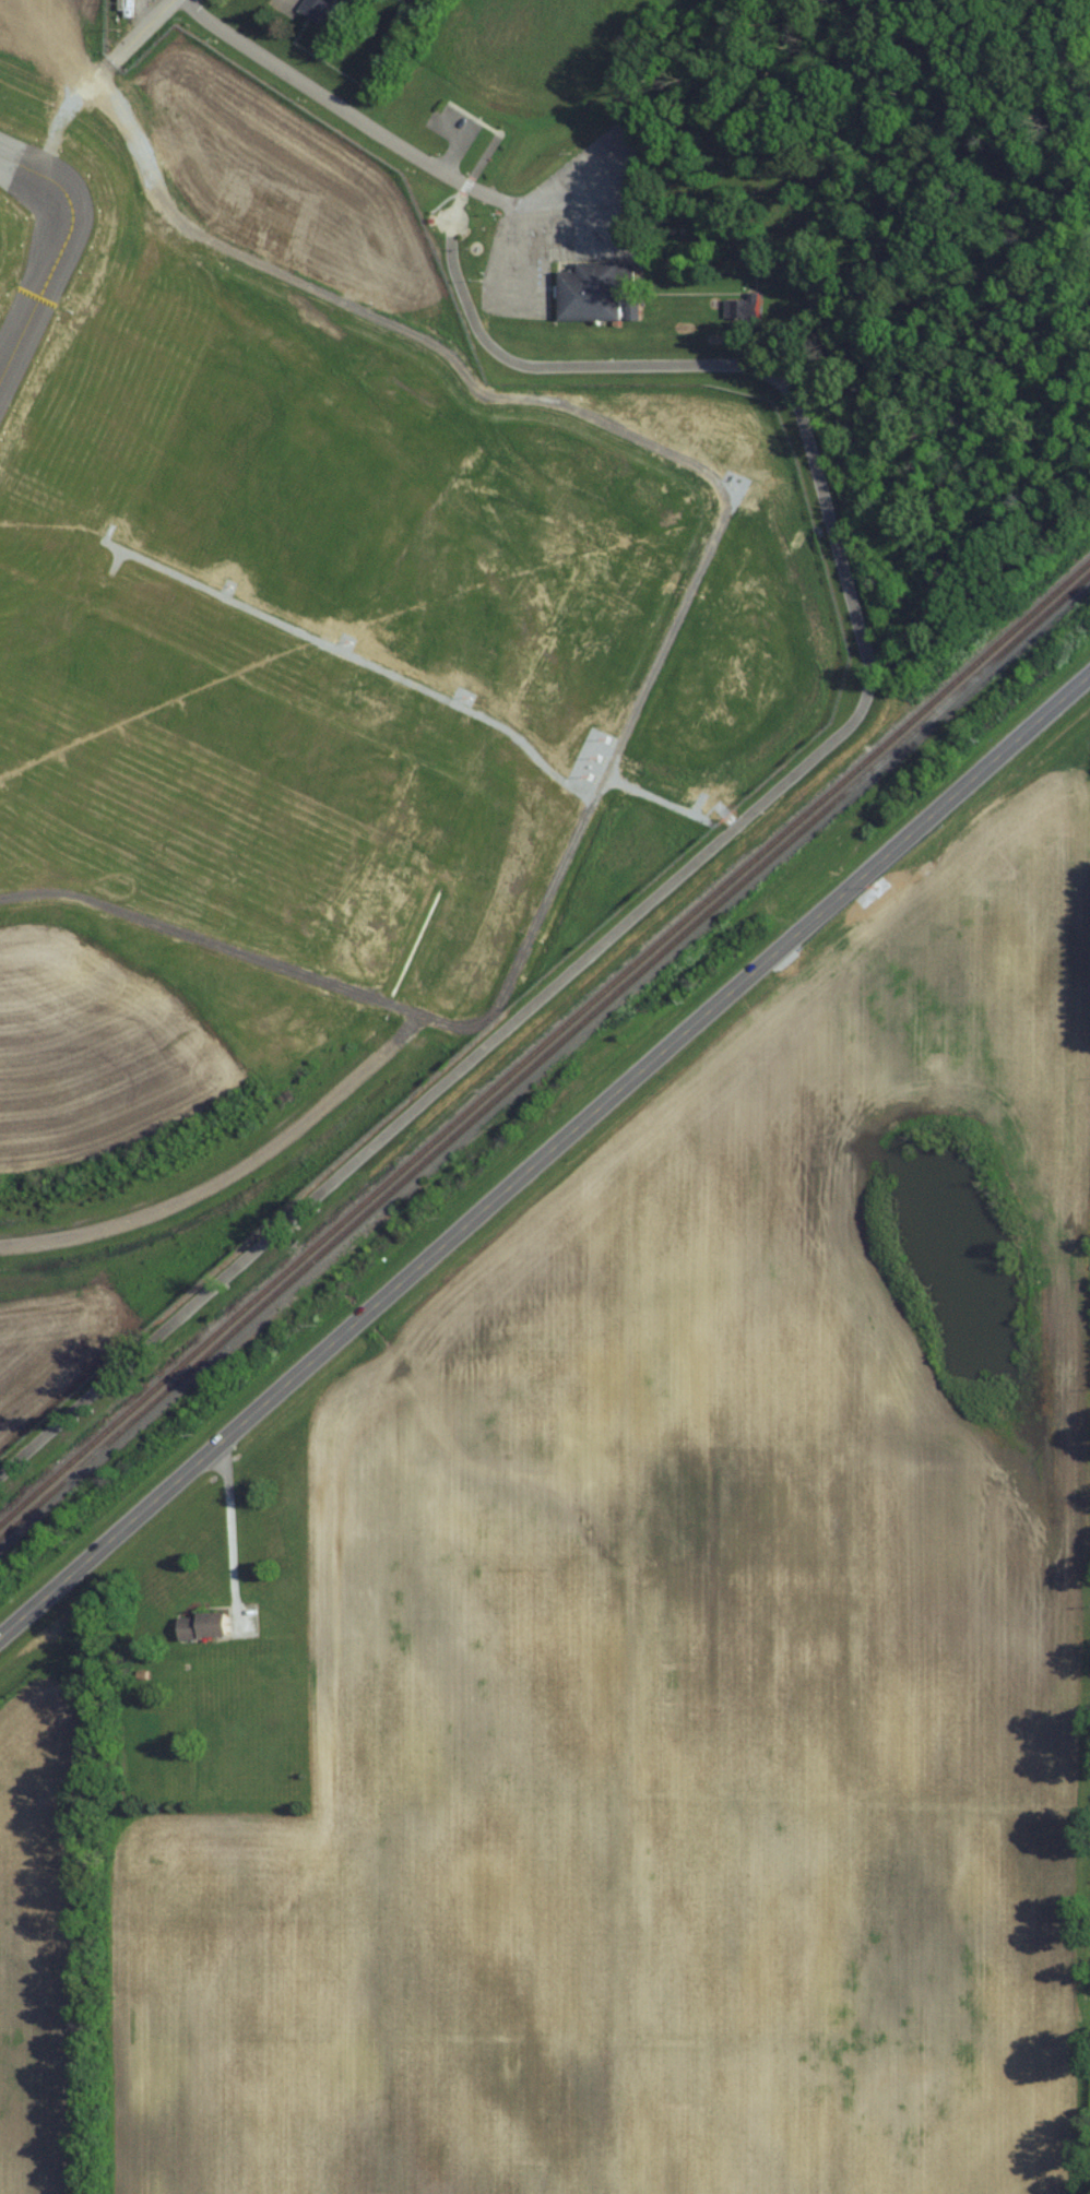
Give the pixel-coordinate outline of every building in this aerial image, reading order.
[(296,9),(317,23),(332,0),(302,0),(296,9)] [(555,321),(616,321),(616,291),(630,291),(630,264),(574,264),(574,273),(555,273),(555,321)] [(745,300),(723,300),(723,319),(756,319),(756,292),(745,292),(745,300)] [(223,1612),(181,1612),(181,1637),(223,1637),(223,1612)]
